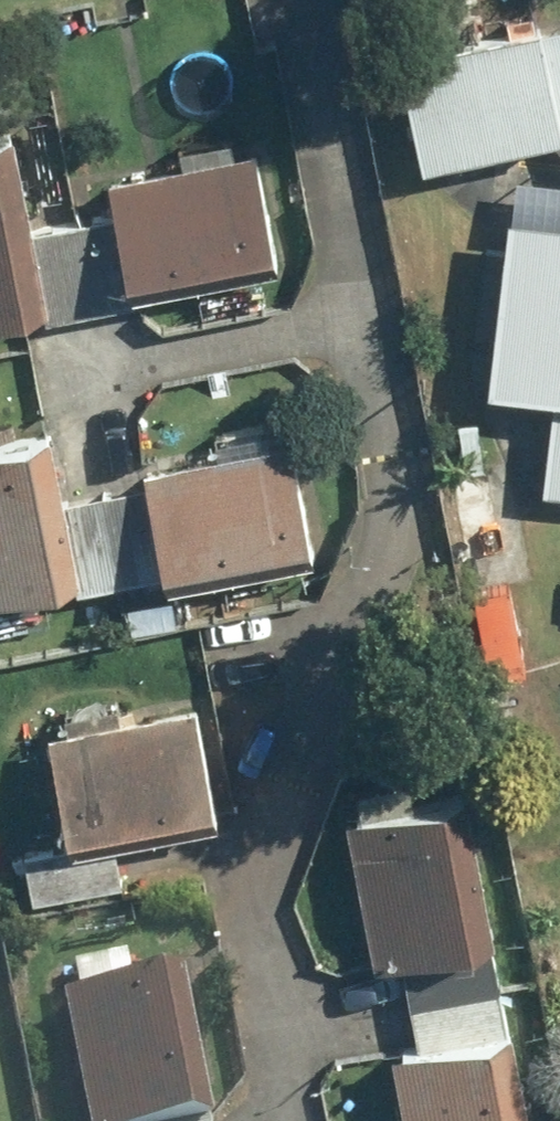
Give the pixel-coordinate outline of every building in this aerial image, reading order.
[(406,44),(429,155),(559,128),(559,17),(546,20),(545,15),(406,44)] [(125,307),(119,276),(272,249),(254,148),(97,176),(104,216),(43,227),(59,318),(125,307)] [(513,202),(493,379),(557,386),(546,482),(559,484),(559,208),(513,202)] [(18,315),(0,231),(0,318),(18,315)] [(0,441),(0,597),(55,586),(24,436),(0,441)] [(144,482),(69,499),(89,587),(308,538),(285,436),(141,468),(144,482)] [(58,711),(61,726),(43,729),(59,832),(214,807),(198,704),(120,717),(117,701),(58,711)] [(440,799),(341,819),(371,969),(470,949),(440,799)] [(56,999),(81,1120),(183,1120),(155,979),(56,999)] [(387,1051),(401,1120),(504,1120),(485,1031),(387,1051)]
